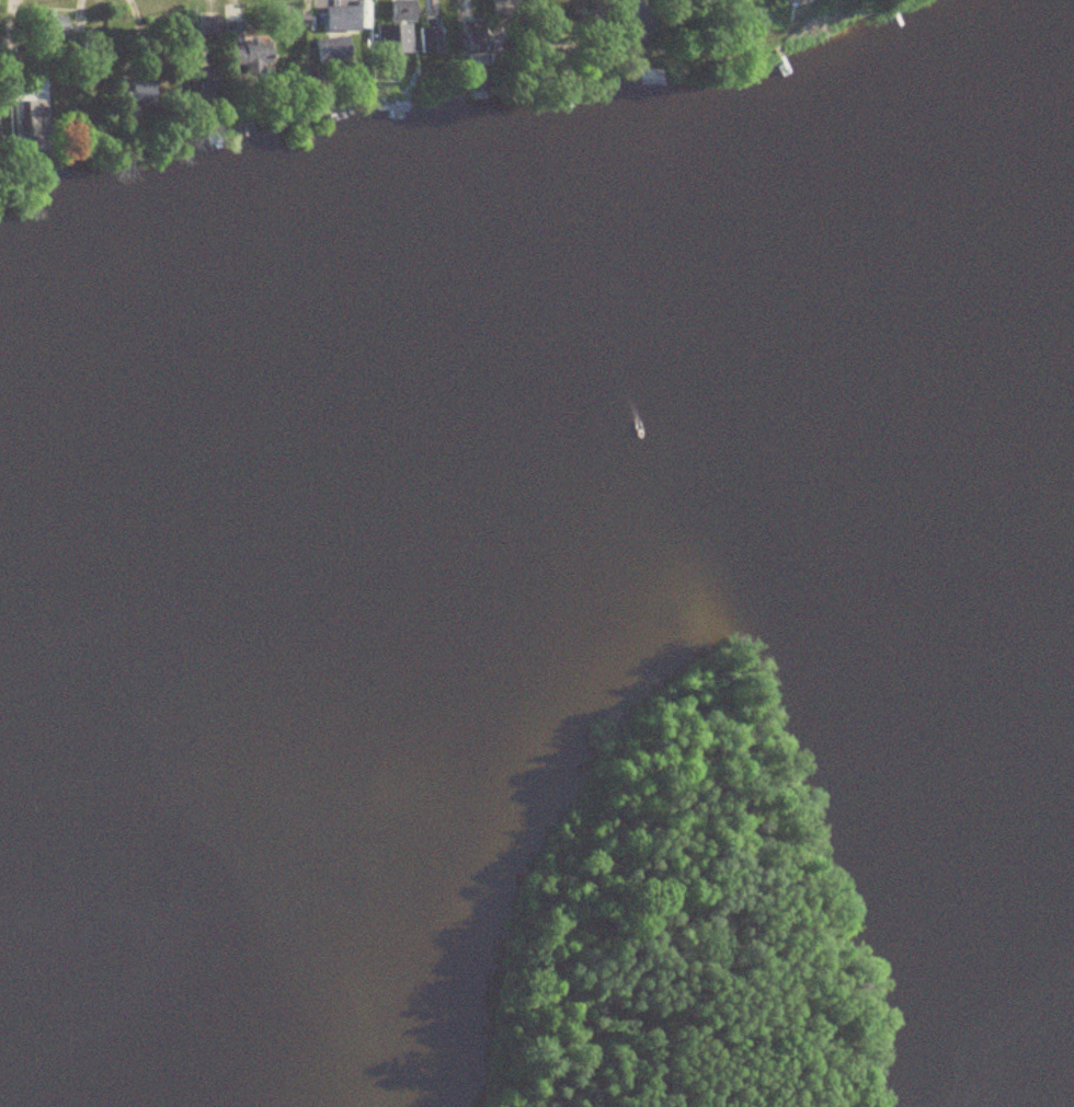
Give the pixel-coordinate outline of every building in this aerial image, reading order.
[(361,31),(361,5),(325,5),(325,31),(361,31)] [(66,41),(68,18),(46,15),(44,38),(66,41)] [(217,16),(201,16),(201,35),(217,35),(217,16)] [(420,53),(441,53),(441,19),(420,19),(420,53)] [(469,44),(469,49),(478,49),(478,42),(485,42),(485,20),(464,20),(464,44),(469,44)] [(392,25),(392,54),(409,54),(409,25),(392,25)] [(41,95),(17,95),(17,137),(42,136),(41,95)]
